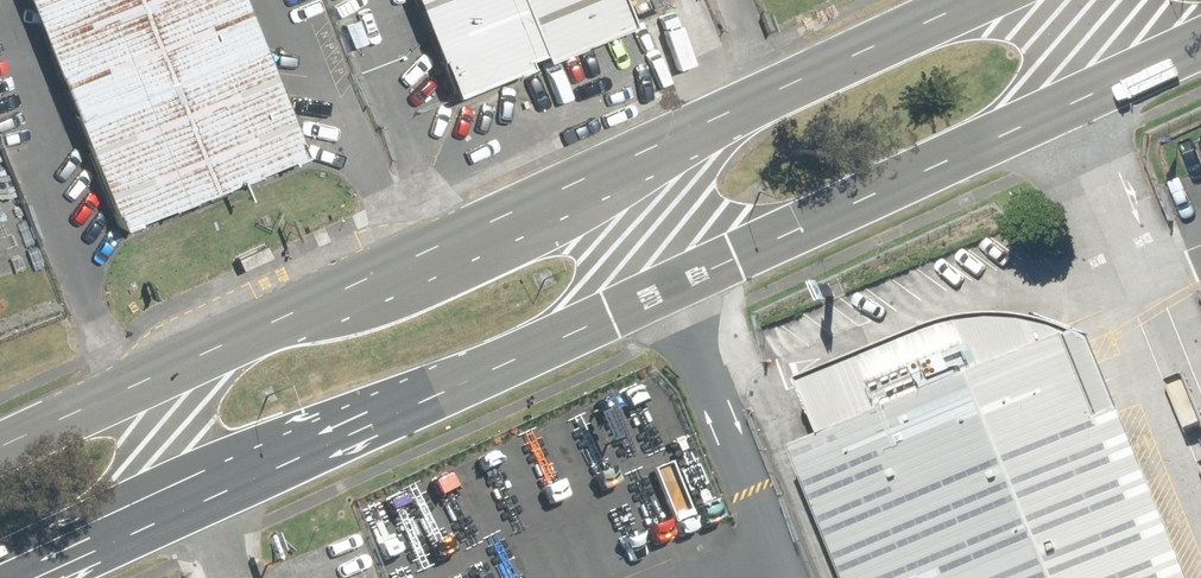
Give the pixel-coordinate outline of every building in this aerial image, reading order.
[(228,0),(0,0),(0,8),(90,227),(287,147),(228,0)] [(605,0),(385,0),(424,95),(612,19),(605,0)] [(1084,334),(1055,326),(1028,317),(993,313),(957,315),(925,324),(793,380),(815,431),(785,445),(838,577),(1185,577),(1084,334)]
